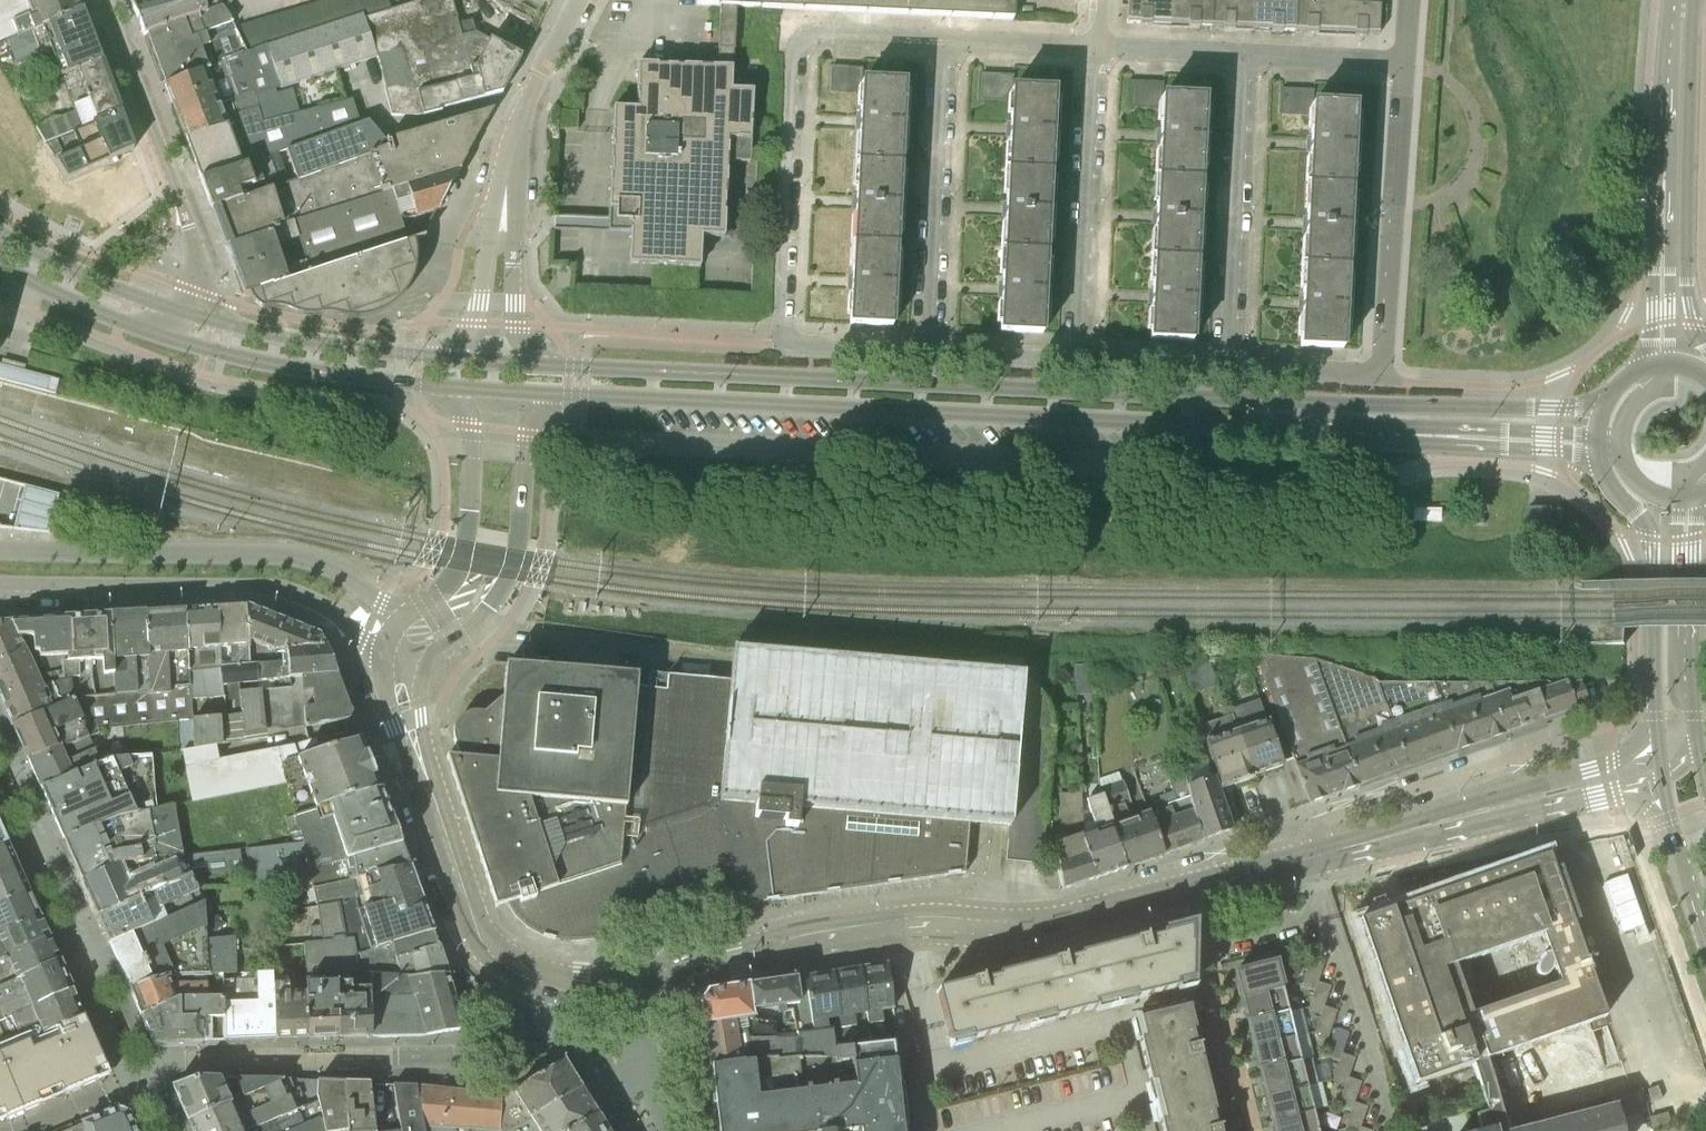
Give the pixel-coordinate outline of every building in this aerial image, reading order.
[(31,12),(11,22),(18,36),(32,29),(42,25),(81,8),(78,0),(26,0),(31,12)] [(207,10),(203,0),(129,0),(143,36),(147,34),(182,19),(207,10)] [(182,19),(147,34),(165,84),(247,52),(232,21),(222,6),(233,3),(231,0),(203,0),(207,10),(182,19)] [(394,8),(391,0),(332,0),(240,29),(247,52),(267,46),(363,16),(364,17),(394,8)] [(373,44),(377,56),(392,114),(423,114),(442,110),(441,108),(503,93),(522,57),(491,40),(486,10),(474,13),(471,0),(418,0),(394,8),(364,17),(373,44)] [(719,6),(737,7),(1013,20),(1014,0),(697,0),(697,5),(719,6)] [(1169,26),(1170,0),(1128,0),(1127,23),(1139,24),(1139,26),(1150,26),(1150,25),(1169,26)] [(1169,26),(1187,27),(1187,29),(1198,29),(1198,27),(1209,28),(1211,0),(1170,0),(1169,26)] [(1209,28),(1219,28),(1219,30),(1234,31),(1234,29),(1253,30),(1254,0),(1211,0),(1209,28)] [(1253,30),(1271,31),(1271,33),(1281,34),(1281,32),(1293,32),(1295,1),(1268,0),(1254,0),(1253,30)] [(1336,34),(1338,4),(1295,1),(1293,32),(1306,33),(1306,35),(1317,36),(1317,33),(1336,34)] [(1380,6),(1338,4),(1336,34),(1354,35),(1354,38),(1365,38),(1365,36),(1378,37),(1380,6)] [(735,49),(737,7),(719,6),(717,67),(637,63),(635,108),(612,108),(607,226),(607,233),(631,234),(629,265),(700,268),(702,237),(725,238),(728,162),(751,163),(754,108),(756,109),(756,89),(737,88),(737,91),(732,91),(734,49),(735,49)] [(81,8),(42,25),(32,29),(43,55),(53,52),(61,74),(100,59),(81,8)] [(373,44),(364,17),(363,16),(267,46),(281,88),(377,56),(373,44)] [(43,55),(32,29),(18,36),(14,37),(18,48),(28,44),(34,59),(43,55)] [(175,111),(198,103),(200,111),(232,98),(254,92),(255,96),(274,89),(275,90),(281,88),(267,46),(247,52),(165,84),(175,111)] [(100,59),(61,74),(71,100),(110,86),(100,59)] [(847,92),(848,68),(832,67),(830,91),(847,92)] [(848,68),(847,92),(863,93),(863,81),(864,68),(848,68)] [(997,100),(998,75),(982,74),(981,99),(997,100)] [(998,75),(997,100),(1013,101),(1014,89),(1014,76),(998,75)] [(905,83),(863,81),(863,93),(859,164),(901,166),(905,83)] [(1147,106),(1148,82),(1132,81),(1131,106),(1147,106)] [(1148,82),(1147,106),(1163,107),(1163,95),(1164,83),(1148,82)] [(38,127),(46,140),(120,112),(110,86),(71,100),(76,113),(49,123),(38,127)] [(264,122),(298,112),(291,89),(276,94),(275,90),(274,89),(255,96),(254,92),(232,98),(200,111),(198,103),(175,111),(185,138),(205,131),(206,133),(231,125),(232,127),(242,124),(238,115),(258,107),(264,122)] [(1055,91),(1014,89),(1013,101),(1010,171),(1051,173),(1055,91)] [(1297,113),(1298,90),(1282,89),(1281,112),(1297,113)] [(1298,90),(1297,113),(1313,114),(1314,103),(1314,91),(1298,90)] [(1205,97),(1163,95),(1163,107),(1159,178),(1201,181),(1205,97)] [(280,152),(287,149),(337,132),(328,103),(298,112),(264,122),(258,107),(238,115),(242,124),(232,127),(231,125),(206,133),(205,131),(185,138),(200,179),(280,152)] [(1355,105),(1314,103),(1313,114),(1310,185),(1351,188),(1355,105)] [(393,190),(462,168),(494,110),(386,142),(388,147),(297,179),(290,181),(280,185),(293,223),(393,190)] [(46,140),(66,174),(134,149),(120,112),(46,140)] [(297,179),(388,147),(386,142),(370,121),(337,132),(287,149),(297,179)] [(211,208),(280,185),(290,181),(280,152),(200,179),(211,208)] [(859,164),(857,208),(855,244),(897,246),(901,166),(859,164)] [(462,168),(393,190),(403,219),(440,208),(462,168)] [(1010,171),(1007,215),(1006,250),(1047,252),(1051,173),(1010,171)] [(1201,181),(1159,178),(1155,257),(1197,259),(1201,181)] [(226,247),(279,229),(278,227),(293,223),(280,185),(211,208),(226,247)] [(1306,265),(1347,267),(1351,188),(1310,185),(1306,265)] [(409,242),(402,220),(393,190),(293,223),(298,238),(310,274),(409,242)] [(280,256),(277,246),(298,238),(293,223),(278,227),(279,229),(226,247),(235,271),(280,256)] [(259,291),(249,295),(250,298),(251,299),(252,302),(254,304),(257,306),(259,308),(262,309),(265,310),(267,310),(269,309),(275,309),(278,309),(281,310),(285,310),(290,313),(302,316),(309,317),(319,317),(330,316),(347,319),(352,319),(362,319),(368,318),(373,317),(382,313),(391,308),(398,302),(402,299),(405,295),(407,291),(410,284),(413,277),(416,268),(417,263),(417,259),(417,250),(415,242),(425,238),(426,236),(409,242),(310,274),(289,281),(259,291)] [(897,246),(855,244),(851,324),(893,326),(897,246)] [(1047,252),(1006,250),(1002,331),(1043,333),(1047,252)] [(280,256),(235,271),(244,297),(249,295),(259,291),(289,281),(280,256)] [(1197,259),(1155,257),(1151,337),(1193,339),(1197,259)] [(1302,345),(1343,347),(1347,267),(1306,265),(1302,345)] [(56,394),(59,380),(0,364),(0,379),(56,394)] [(49,532),(60,494),(26,485),(15,529),(49,532)] [(239,692),(260,691),(258,664),(252,665),(248,606),(219,608),(223,662),(225,662),(225,668),(220,669),(221,685),(224,685),(224,697),(226,716),(240,715),(239,692)] [(249,606),(248,606),(252,665),(258,664),(260,664),(276,662),(276,650),(327,646),(321,636),(249,606)] [(225,662),(223,662),(219,608),(188,610),(193,699),(224,697),(224,685),(221,685),(220,669),(225,668),(225,662)] [(96,696),(74,698),(88,730),(179,721),(194,719),(193,699),(188,610),(148,612),(150,675),(151,693),(115,695),(96,696)] [(151,693),(150,675),(148,612),(112,614),(115,695),(151,693)] [(89,616),(92,658),(94,674),(96,696),(115,695),(112,614),(89,616)] [(62,648),(62,669),(63,680),(70,677),(74,698),(96,696),(94,674),(92,658),(89,616),(65,617),(66,647),(62,648)] [(13,620),(20,635),(34,634),(35,649),(41,649),(42,661),(44,667),(46,674),(55,670),(62,669),(62,648),(66,647),(65,617),(13,620)] [(13,620),(0,621),(0,661),(24,650),(34,671),(38,669),(44,667),(42,661),(41,649),(35,649),(34,634),(20,635),(13,620)] [(291,678),(337,674),(327,646),(276,650),(276,662),(260,664),(262,691),(262,693),(292,690),(291,678)] [(619,888),(616,933),(733,895),(736,903),(736,905),(965,873),(970,824),(976,824),(1009,827),(1006,860),(1024,862),(1041,863),(1052,731),(1052,723),(1051,715),(1048,705),(1043,696),(1040,692),(1032,685),(1023,680),(1023,674),(1025,657),(978,656),(977,670),(733,649),(730,681),(667,675),(665,690),(636,688),(619,888)] [(0,661),(0,697),(12,724),(74,698),(70,677),(63,680),(45,687),(38,669),(34,671),(24,650),(0,661)] [(1361,784),(1313,658),(1257,653),(1309,802),(1361,785),(1361,784)] [(1218,654),(1209,657),(1213,667),(1222,664),(1218,654)] [(1207,662),(1204,655),(1177,665),(1187,697),(1217,687),(1208,662),(1207,662)] [(1453,751),(1429,681),(1407,681),(1378,680),(1378,678),(1314,658),(1313,658),(1361,784),(1453,751)] [(616,933),(619,888),(636,688),(637,677),(548,669),(548,661),(522,659),(522,667),(506,665),(503,697),(484,713),(479,712),(474,712),(467,714),(460,719),(455,725),(453,731),(453,739),(460,758),(447,757),(448,761),(466,817),(467,820),(496,908),(507,904),(515,918),(527,929),(541,936),(557,941),(573,942),(588,941),(604,937),(616,933)] [(239,692),(240,715),(240,733),(274,727),(282,730),(346,721),(351,711),(337,674),(291,678),(292,690),(262,693),(262,691),(260,691),(239,692)] [(1550,681),(1486,682),(1504,733),(1589,704),(1581,680),(1567,684),(1566,679),(1550,685),(1550,681)] [(1483,742),(1462,682),(1429,681),(1453,751),(1454,752),(1483,742)] [(1504,734),(1504,733),(1486,682),(1462,682),(1483,742),(1504,734)] [(90,735),(88,730),(74,698),(12,724),(27,759),(61,745),(89,736),(90,735)] [(1236,729),(1238,729),(1254,774),(1282,764),(1260,700),(1230,710),(1236,729)] [(181,751),(182,751),(216,746),(222,745),(220,717),(194,719),(179,721),(181,751)] [(1238,729),(1236,729),(1220,735),(1215,720),(1200,725),(1222,788),(1254,776),(1254,774),(1238,729)] [(216,746),(182,751),(192,801),(287,783),(295,814),(326,807),(341,803),(381,789),(359,731),(317,737),(295,744),(219,760),(216,746)] [(61,745),(27,759),(40,787),(60,779),(100,762),(89,736),(61,745)] [(60,779),(40,787),(51,812),(100,791),(154,780),(153,755),(111,757),(100,762),(60,779)] [(1203,840),(1192,809),(1184,774),(1179,761),(1169,764),(1171,770),(1167,772),(1174,791),(1160,796),(1161,801),(1146,806),(1149,816),(1162,855),(1203,840)] [(1192,809),(1203,840),(1233,830),(1214,776),(1196,783),(1192,771),(1184,774),(1192,809)] [(100,791),(51,812),(62,837),(115,815),(157,809),(154,780),(100,791)] [(1162,855),(1149,816),(1131,822),(1124,801),(1130,799),(1124,782),(1100,790),(1102,794),(1112,825),(1108,826),(1123,869),(1162,855)] [(295,814),(302,842),(307,866),(340,862),(403,844),(381,789),(341,803),(326,807),(295,814)] [(1098,878),(1085,836),(1082,792),(1064,793),(1066,832),(1068,842),(1052,846),(1062,889),(1062,891),(1098,878)] [(1112,825),(1102,794),(1090,798),(1089,799),(1088,801),(1088,803),(1097,832),(1085,836),(1098,878),(1123,869),(1108,826),(1112,825)] [(115,815),(62,837),(80,878),(123,858),(123,863),(181,856),(174,805),(157,809),(115,815)] [(307,866),(302,842),(245,849),(254,887),(315,888),(316,888),(411,866),(403,844),(340,862),(307,866)] [(19,867),(8,843),(0,847),(0,876),(19,867)] [(123,858),(80,878),(96,914),(190,875),(243,869),(240,849),(181,856),(123,863),(123,858)] [(1400,908),(1390,912),(1358,923),(1363,939),(1415,1085),(1471,1065),(1472,1065),(1481,1090),(1495,1086),(1487,1060),(1605,1018),(1601,1005),(1553,869),(1547,854),(1400,908)] [(411,866),(316,888),(320,905),(359,898),(362,909),(401,899),(405,912),(425,906),(411,866)] [(29,892),(19,867),(0,876),(0,905),(29,892)] [(108,942),(204,902),(197,891),(190,875),(96,914),(108,942)] [(40,916),(29,892),(0,905),(0,934),(40,916)] [(359,898),(320,905),(317,906),(320,925),(310,927),(312,943),(304,944),(305,972),(342,973),(370,973),(388,973),(386,969),(383,958),(361,963),(359,953),(434,932),(425,906),(405,912),(401,899),(362,909),(359,898)] [(204,902),(108,942),(128,987),(142,980),(160,977),(223,974),(236,973),(235,936),(207,938),(204,902)] [(50,939),(40,916),(0,934),(0,961),(50,939)] [(1192,927),(936,990),(949,1040),(970,1035),(971,1040),(1014,1029),(1013,1024),(1051,1014),(1052,1019),(1096,1008),(1094,1003),(1133,994),(1134,999),(1177,988),(1176,983),(1191,980),(1192,927)] [(413,950),(438,946),(434,932),(359,953),(361,963),(383,958),(386,969),(401,966),(402,969),(417,966),(413,950)] [(60,961),(50,939),(0,961),(0,988),(60,961)] [(388,973),(447,973),(438,946),(413,950),(417,966),(402,969),(401,966),(386,969),(388,973)] [(1241,997),(1283,987),(1274,952),(1252,957),(1255,968),(1235,973),(1241,997)] [(73,990),(60,961),(0,988),(0,1022),(73,990)] [(859,969),(865,1012),(866,1012),(868,1033),(884,1031),(882,1010),(892,1009),(887,965),(859,969)] [(833,974),(838,1015),(841,1036),(857,1034),(854,1013),(865,1012),(859,969),(833,974)] [(223,982),(223,998),(222,1041),(274,1039),(273,972),(257,973),(257,981),(223,982)] [(273,972),(274,1039),(307,1037),(305,972),(273,972)] [(305,972),(307,1037),(339,1036),(342,973),(305,972)] [(342,973),(339,1036),(371,1035),(371,997),(370,973),(342,973)] [(370,973),(371,997),(375,997),(376,1037),(424,1037),(424,1035),(463,1031),(447,973),(388,973),(370,973)] [(223,998),(223,982),(223,974),(160,977),(142,980),(128,987),(141,1015),(178,999),(223,998)] [(812,1027),(813,1033),(828,1031),(827,1016),(838,1015),(833,974),(804,978),(812,1027)] [(747,986),(752,1011),(784,1006),(785,1012),(792,1011),(794,1026),(795,1033),(797,1033),(797,1036),(813,1033),(812,1027),(804,978),(747,986)] [(786,1024),(785,1012),(784,1006),(752,1011),(747,986),(708,992),(700,1004),(704,1025),(744,1019),(749,1018),(753,1018),(786,1024)] [(1289,1012),(1283,987),(1241,997),(1248,1022),(1289,1012)] [(85,1017),(73,990),(0,1022),(0,1028),(5,1038),(39,1024),(44,1035),(85,1017)] [(222,1041),(223,998),(178,999),(141,1015),(150,1036),(160,1042),(222,1041)] [(1139,1018),(1144,1038),(1139,1040),(1150,1083),(1155,1082),(1165,1120),(1160,1121),(1162,1130),(1220,1130),(1189,1006),(1139,1018)] [(1338,1010),(1324,1006),(1322,1012),(1315,1032),(1328,1037),(1338,1010)] [(1289,1012),(1248,1022),(1254,1047),(1295,1037),(1289,1012)] [(44,1035),(39,1024),(5,1038),(0,1028),(0,1121),(111,1075),(85,1017),(44,1035)] [(795,1033),(794,1026),(786,1024),(753,1018),(749,1018),(744,1019),(704,1025),(711,1067),(722,1066),(722,1065),(743,1062),(744,1065),(759,1063),(759,1061),(798,1055),(833,1056),(832,1050),(835,1049),(832,1030),(828,1031),(813,1033),(797,1036),(797,1033),(795,1033)] [(1327,1055),(1340,1059),(1342,1053),(1349,1033),(1336,1028),(1327,1055)] [(1295,1037),(1254,1047),(1260,1071),(1301,1061),(1295,1037)] [(711,1067),(710,1067),(711,1081),(710,1081),(712,1104),(714,1104),(717,1130),(906,1130),(898,1061),(897,1061),(895,1042),(835,1049),(832,1050),(833,1056),(798,1055),(759,1061),(759,1063),(744,1065),(743,1062),(722,1065),(722,1066),(711,1067)] [(1333,1079),(1346,1084),(1349,1077),(1355,1057),(1342,1053),(1340,1059),(1333,1079)] [(424,1126),(476,1129),(496,1130),(509,1130),(506,1126),(515,1122),(516,1123),(581,1089),(563,1061),(530,1082),(508,1095),(416,1086),(424,1126)] [(1301,1061),(1260,1071),(1266,1096),(1307,1086),(1301,1061)] [(1339,1103),(1352,1108),(1355,1102),(1362,1081),(1349,1077),(1346,1084),(1339,1103)] [(1614,1111),(1563,1123),(1560,1111),(1551,1077),(1529,1083),(1497,1091),(1495,1086),(1481,1090),(1487,1110),(1477,1114),(1482,1130),(1619,1130),(1614,1111)] [(201,1116),(240,1099),(283,1080),(200,1079),(172,1087),(187,1122),(201,1116)] [(303,1108),(290,1080),(283,1080),(240,1099),(201,1116),(187,1122),(191,1130),(250,1130),(298,1110),(303,1108)] [(290,1080),(303,1108),(321,1099),(319,1081),(290,1080)] [(350,1126),(346,1082),(319,1081),(321,1099),(327,1129),(350,1126)] [(346,1082),(350,1126),(350,1130),(375,1130),(369,1083),(346,1082)] [(369,1083),(375,1130),(400,1130),(392,1084),(369,1083)] [(395,1099),(400,1130),(426,1130),(424,1126),(416,1086),(392,1084),(395,1099)] [(1307,1086),(1266,1096),(1272,1121),(1313,1110),(1307,1086)] [(599,1118),(581,1089),(516,1123),(515,1122),(506,1126),(509,1130),(577,1130),(599,1118)] [(303,1108),(298,1110),(250,1130),(323,1130),(327,1129),(321,1099),(303,1108)] [(1354,1130),(1359,1130),(1361,1126),(1368,1106),(1355,1102),(1352,1108),(1345,1128),(1354,1130)] [(127,1114),(118,1110),(68,1130),(135,1130),(127,1114)] [(1272,1121),(1275,1130),(1319,1130),(1313,1110),(1272,1121)] [(1668,1112),(1649,1117),(1652,1128),(1670,1123),(1668,1112)] [(599,1118),(577,1130),(606,1130),(599,1118)]
